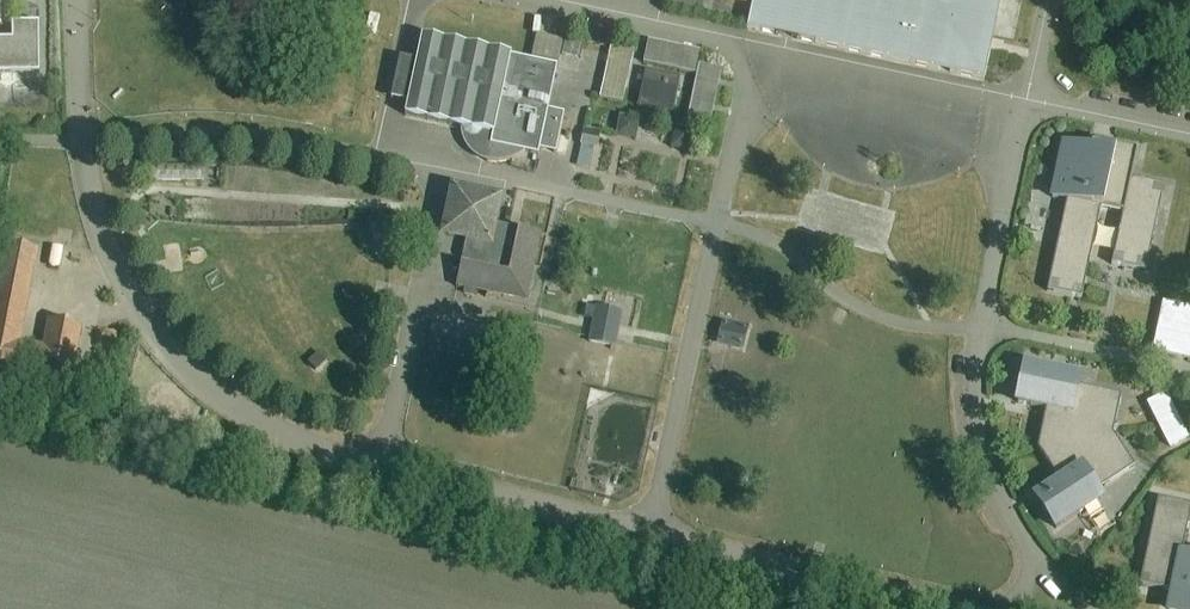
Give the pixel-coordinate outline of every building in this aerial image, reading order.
[(748,31),(986,81),(1003,0),(754,0),(748,31)] [(39,73),(39,23),(12,24),(12,40),(0,40),(0,74),(39,73)] [(557,63),(562,41),(536,36),(531,58),(557,63)] [(524,157),(526,155),(539,158),(541,152),(557,156),(565,116),(549,112),(558,69),(423,40),(406,118),(462,130),(463,132),(463,136),(464,140),(465,142),(466,145),(468,148),(469,150),(473,154),(475,157),(478,159),(482,162),(485,163),(488,164),(490,165),(493,166),(498,166),(502,166),(505,166),(510,165),(515,163),(518,162),(522,159),(524,157)] [(564,41),(561,55),(580,59),(583,45),(564,41)] [(643,62),(695,74),(700,53),(648,41),(643,62)] [(634,52),(611,46),(599,98),(622,103),(634,52)] [(699,66),(688,117),(710,122),(721,70),(699,66)] [(672,117),(681,80),(645,73),(637,110),(672,117)] [(622,112),(618,133),(638,137),(642,116),(622,112)] [(675,123),(671,143),(695,149),(699,129),(675,123)] [(584,129),(581,145),(596,148),(599,133),(584,129)] [(1146,273),(1165,187),(1132,180),(1138,151),(1113,146),(1111,157),(1100,210),(1101,210),(1123,214),(1112,266),(1146,273)] [(1082,300),(1101,210),(1100,210),(1111,157),(1064,147),(1053,200),(1067,203),(1048,293),(1082,300)] [(201,183),(200,166),(146,167),(147,184),(201,183)] [(462,290),(528,304),(542,237),(496,227),(500,206),(462,198),(454,236),(473,240),(462,290)] [(5,245),(0,271),(0,373),(70,387),(82,326),(58,321),(51,357),(9,349),(29,250),(5,245)] [(1164,305),(1154,352),(1189,359),(1189,356),(1189,311),(1164,305)] [(622,312),(596,306),(588,342),(615,348),(622,312)] [(744,347),(747,323),(722,319),(719,343),(744,347)] [(318,353),(308,363),(316,372),(327,362),(318,353)] [(1039,450),(1114,435),(1122,397),(1077,387),(1079,379),(1026,368),(1018,405),(1047,411),(1039,450)] [(1160,427),(1177,418),(1166,397),(1149,406),(1160,427)] [(1188,440),(1177,418),(1160,427),(1171,449),(1188,440)] [(1136,468),(1114,435),(1039,450),(1060,483),(1036,499),(1057,530),(1102,501),(1097,493),(1136,468)] [(1183,560),(1189,524),(1189,507),(1159,501),(1141,587),(1174,594),(1171,608),(1189,608),(1189,561),(1183,560)]
